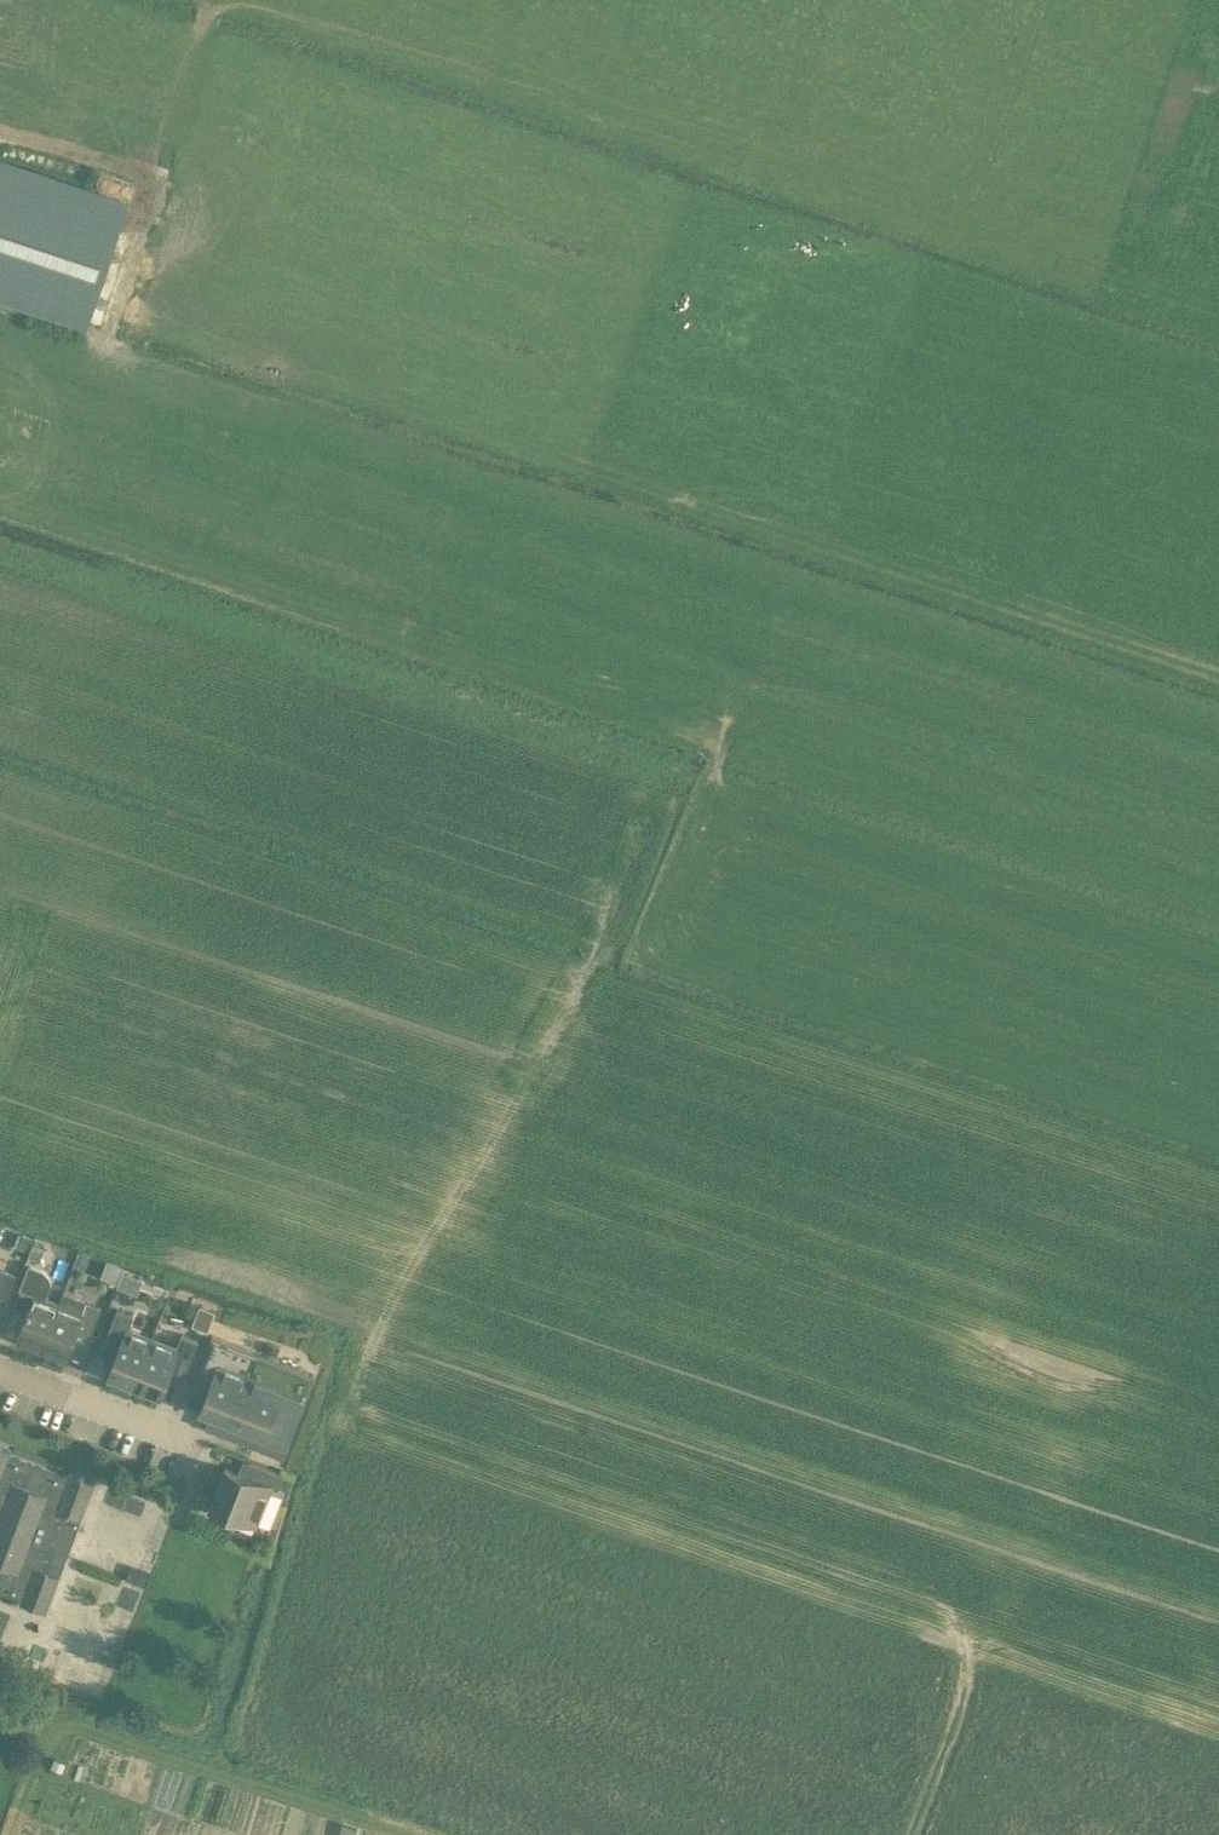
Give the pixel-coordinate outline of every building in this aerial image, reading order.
[(0,164),(0,295),(87,324),(126,206),(0,164)] [(34,1236),(23,1233),(18,1248),(29,1252),(34,1236)] [(34,1243),(28,1257),(40,1262),(46,1248),(34,1243)] [(135,1293),(143,1277),(101,1258),(93,1274),(135,1293)] [(42,1349),(59,1304),(46,1299),(50,1288),(51,1287),(51,1285),(51,1283),(51,1281),(51,1280),(50,1278),(49,1275),(47,1273),(46,1272),(44,1271),(42,1270),(30,1265),(14,1307),(28,1312),(17,1339),(42,1349)] [(5,1304),(16,1275),(1,1269),(0,1272),(0,1302),(5,1304)] [(63,1293),(59,1304),(42,1349),(66,1358),(77,1331),(90,1336),(101,1308),(63,1293)] [(109,1375),(135,1385),(153,1338),(129,1329),(134,1315),(117,1309),(103,1347),(118,1352),(109,1375)] [(153,1338),(135,1385),(160,1395),(169,1372),(184,1378),(198,1340),(182,1334),(177,1347),(153,1338)] [(187,1402),(202,1408),(201,1410),(225,1420),(220,1433),(283,1458),(305,1399),(306,1400),(315,1375),(213,1335),(203,1360),(187,1402)] [(266,1341),(263,1350),(278,1356),(281,1347),(266,1341)] [(81,1519),(95,1482),(70,1472),(68,1477),(9,1454),(11,1450),(0,1446),(0,1590),(22,1598),(21,1603),(46,1612),(81,1519)] [(225,1467),(210,1507),(256,1525),(271,1487),(278,1490),(284,1475),(248,1460),(247,1462),(248,1462),(243,1474),(225,1467)] [(145,1586),(150,1573),(132,1566),(127,1579),(145,1586)] [(116,1667),(123,1649),(114,1645),(107,1663),(116,1667)] [(55,1759),(52,1767),(63,1772),(66,1764),(55,1759)] [(340,1834),(355,1834),(357,1828),(343,1824),(340,1834)]
